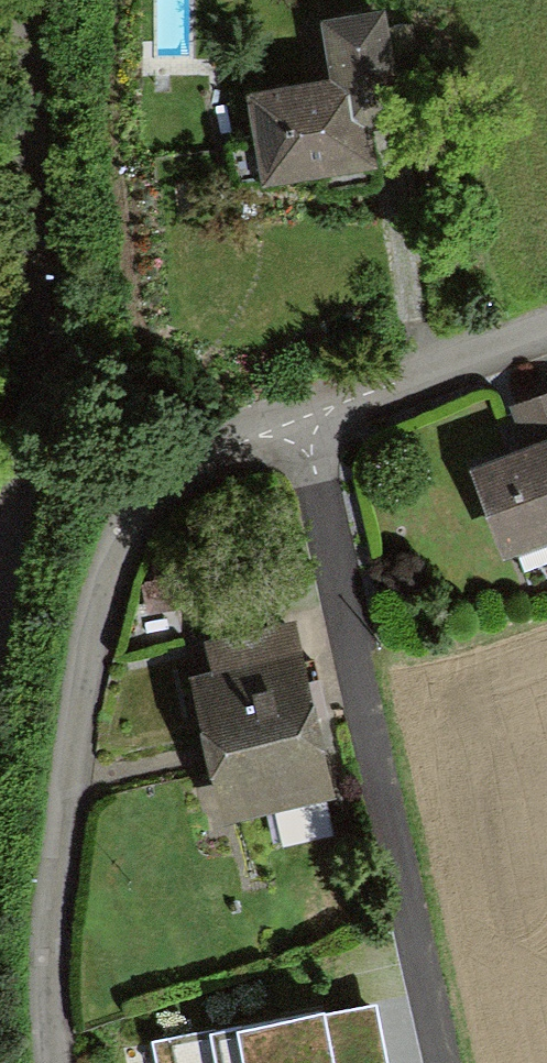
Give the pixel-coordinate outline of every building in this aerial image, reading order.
[(321,28),(330,85),(247,98),(262,195),(377,177),(367,110),(400,105),(386,18),(321,28)] [(473,466),(497,542),(546,526),(546,387),(506,400),(522,450),(473,466)] [(308,626),(205,644),(229,780),(332,761),(308,626)] [(372,1004),(127,1051),(129,1062),(383,1062),(372,1004)]
